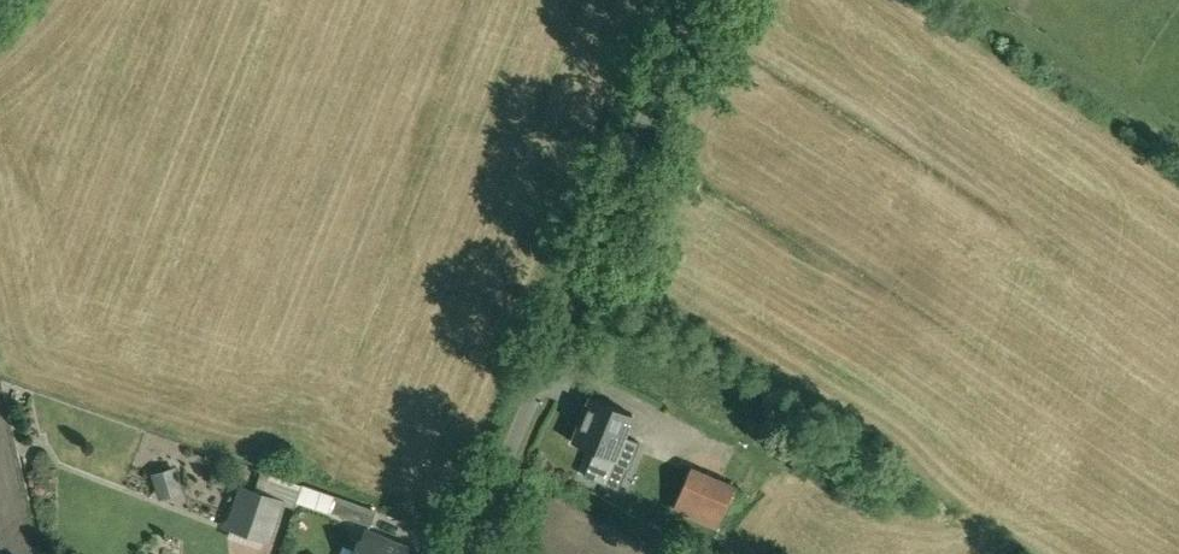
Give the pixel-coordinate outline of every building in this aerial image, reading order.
[(633,414),(591,396),(590,398),(592,399),(576,440),(574,439),(573,441),(595,451),(585,476),(605,484),(601,492),(603,493),(604,491),(618,455),(633,461),(640,443),(623,436),(633,414)] [(633,461),(618,455),(604,491),(635,504),(650,468),(633,461)] [(157,474),(164,498),(180,493),(173,469),(157,474)] [(691,470),(674,509),(723,529),(739,491),(691,470)] [(279,503),(245,491),(233,525),(267,537),(279,503)] [(337,498),(323,493),(318,508),(331,512),(337,498)] [(378,511),(337,497),(337,498),(331,512),(372,526),(378,511)] [(657,511),(640,504),(636,514),(653,521),(657,511)] [(368,532),(359,553),(411,553),(412,550),(368,532)]
